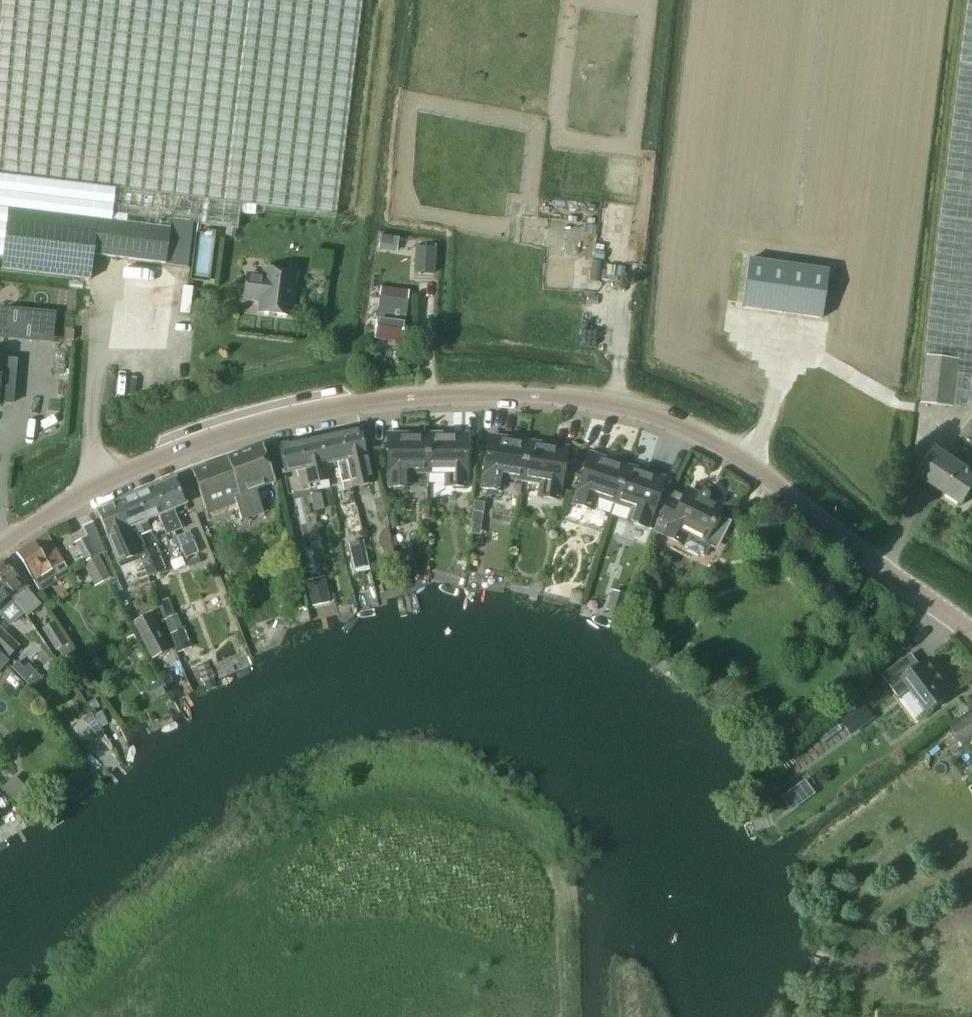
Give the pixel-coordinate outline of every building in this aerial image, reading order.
[(362,0),(3,0),(0,34),(0,251),(3,251),(2,266),(91,278),(95,254),(165,263),(171,221),(238,230),(241,204),(336,216),(362,0)] [(961,63),(942,216),(925,354),(928,355),(922,403),(971,409),(971,0),(969,0),(961,63)] [(380,233),(378,247),(386,248),(388,234),(380,233)] [(414,272),(434,273),(435,249),(415,247),(414,272)] [(749,260),(742,307),(821,318),(828,271),(810,268),(749,260)] [(290,316),(296,273),(265,269),(264,277),(248,275),(245,298),(262,300),(260,312),(290,316)] [(402,342),(405,310),(406,300),(379,297),(374,339),(402,342)] [(37,340),(40,312),(8,309),(5,337),(37,340)] [(1,374),(14,376),(16,358),(2,357),(0,357),(0,382),(1,374)] [(372,484),(361,431),(361,429),(339,434),(349,481),(351,488),(372,484)] [(427,474),(427,433),(400,433),(400,444),(387,444),(387,487),(409,487),(409,474),(427,474)] [(467,487),(466,444),(454,444),(453,433),(427,433),(427,474),(445,474),(445,487),(467,487)] [(349,481),(339,434),(320,438),(325,464),(336,461),(341,483),(349,481)] [(522,481),(528,441),(502,437),(500,448),(487,446),(481,488),(502,491),(504,478),(522,481)] [(325,464),(320,438),(298,442),(309,490),(317,488),(316,480),(328,478),(325,464)] [(559,500),(565,458),(549,455),(550,445),(528,441),(522,481),(539,484),(537,497),(559,500)] [(309,490),(298,442),(278,447),(283,473),(296,470),(301,491),(309,490)] [(255,489),(275,482),(262,446),(193,471),(209,519),(237,509),(241,519),(263,512),(255,489)] [(936,448),(918,474),(963,504),(971,491),(971,473),(936,448)] [(614,503),(627,465),(601,457),(598,467),(586,463),(572,504),(593,510),(597,498),(614,503)] [(647,528),(661,488),(649,484),(652,474),(627,465),(614,503),(631,509),(627,522),(647,528)] [(175,479),(136,495),(146,520),(158,515),(166,535),(182,529),(173,508),(185,503),(177,483),(175,479)] [(726,527),(723,519),(717,517),(723,506),(708,498),(709,497),(709,496),(709,494),(708,493),(707,492),(706,491),(705,491),(703,490),(702,491),(700,491),(699,492),(699,494),(694,503),(672,493),(659,519),(654,531),(682,545),(688,548),(687,551),(697,556),(699,553),(704,556),(710,545),(718,542),(726,527)] [(323,509),(320,493),(310,495),(313,511),(323,509)] [(136,495),(117,503),(135,548),(138,555),(147,576),(155,573),(144,545),(140,536),(151,531),(146,520),(136,495)] [(382,498),(375,499),(378,513),(385,511),(382,498)] [(474,502),(473,511),(483,513),(484,503),(474,502)] [(117,503),(97,511),(113,549),(119,563),(119,562),(124,573),(135,568),(140,579),(147,576),(138,555),(135,548),(117,503)] [(397,520),(394,524),(395,528),(400,530),(404,526),(402,521),(397,520)] [(71,572),(65,562),(64,563),(46,534),(16,553),(40,591),(71,572)] [(96,554),(87,536),(74,543),(84,560),(96,554)] [(198,553),(192,536),(179,541),(185,558),(198,553)] [(371,566),(365,539),(348,542),(354,569),(371,566)] [(182,557),(170,561),(173,569),(185,565),(182,557)] [(97,558),(85,564),(96,585),(108,579),(97,558)] [(30,589),(23,578),(19,581),(10,570),(14,566),(9,561),(4,565),(2,561),(0,562),(0,582),(16,601),(15,602),(25,614),(28,618),(41,607),(28,591),(30,589)] [(325,576),(307,580),(313,605),(330,601),(325,576)] [(0,582),(0,615),(0,614),(10,626),(25,614),(15,602),(16,601),(0,582)] [(839,609),(848,595),(838,589),(829,603),(839,609)] [(192,647),(184,626),(182,627),(177,614),(173,616),(168,602),(158,606),(177,653),(192,647)] [(151,613),(133,623),(153,659),(171,649),(151,613)] [(57,651),(67,643),(54,622),(43,629),(57,651)] [(256,624),(243,629),(248,642),(261,638),(256,624)] [(5,658),(6,657),(7,657),(18,646),(0,628),(0,653),(5,658)] [(957,691),(932,657),(920,666),(911,654),(883,675),(899,697),(911,688),(929,712),(957,691)] [(16,660),(10,666),(17,673),(23,667),(16,660)] [(162,683),(148,690),(154,701),(168,693),(162,683)] [(875,716),(860,696),(836,714),(850,734),(875,716)] [(951,728),(963,746),(971,740),(971,714),(951,728)] [(91,715),(84,721),(97,734),(100,731),(91,715)] [(14,776),(2,788),(16,801),(27,788),(14,776)]
